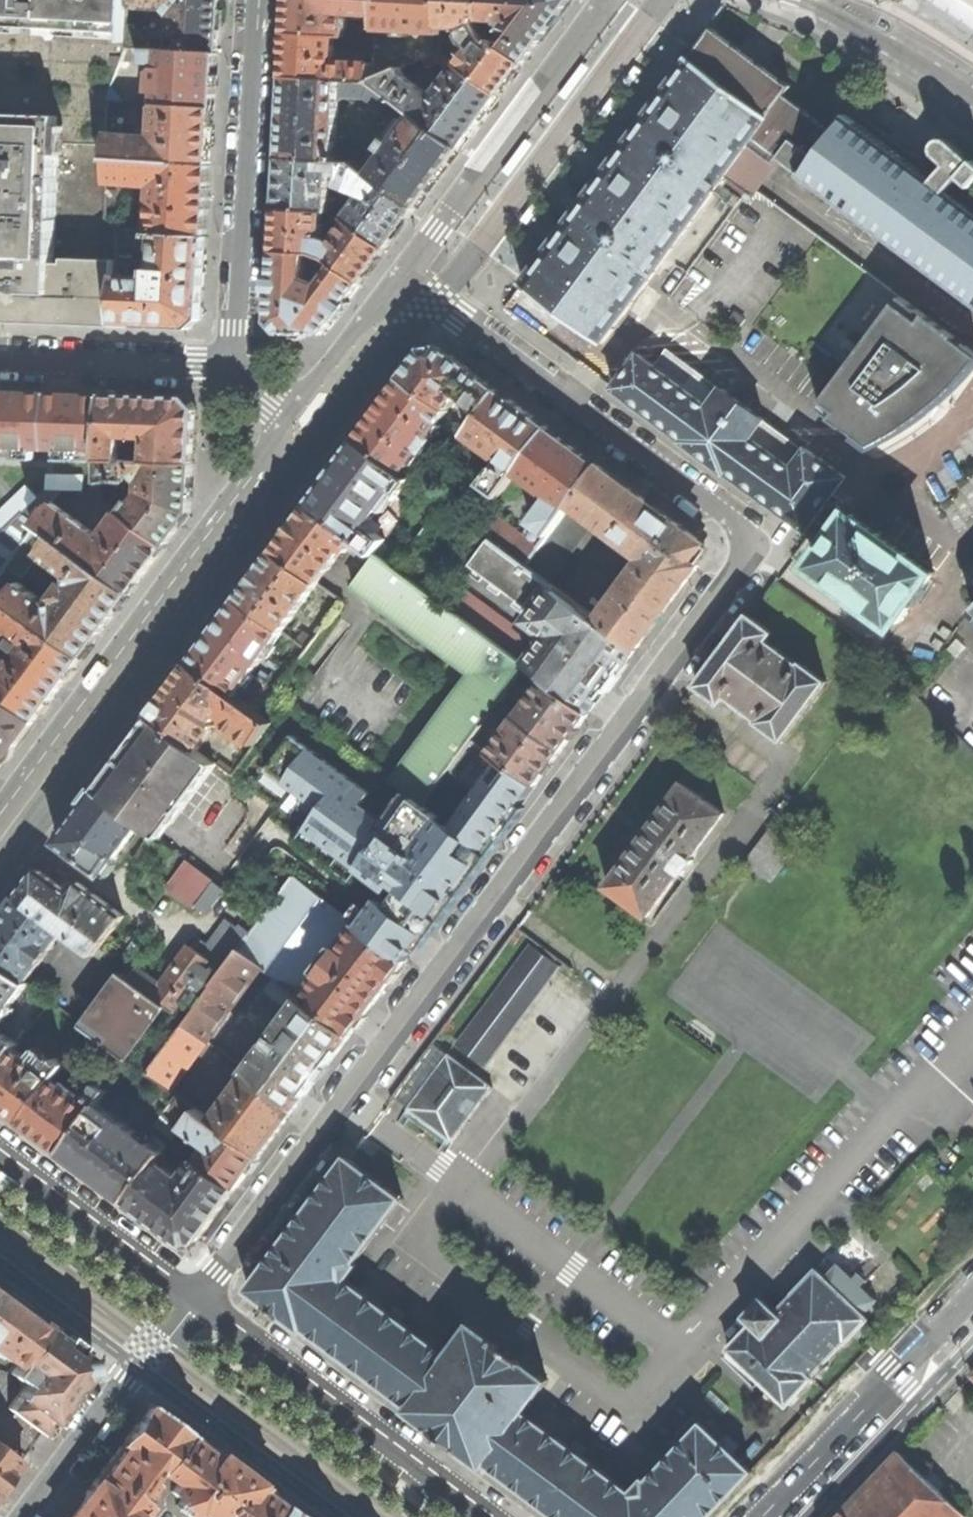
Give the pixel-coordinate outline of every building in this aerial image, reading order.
[(22,33),(22,26),(42,28),(42,34),(127,40),(128,23),(129,7),(129,0),(0,0),(0,31),(22,33)] [(129,7),(163,9),(168,15),(167,45),(152,42),(147,40),(143,37),(138,31),(133,24),(128,23),(127,40),(126,48),(216,52),(218,15),(219,0),(129,0),(129,7)] [(288,34),(335,36),(344,37),(346,12),(375,13),(376,0),(290,0),(289,7),(288,34)] [(375,13),(374,29),(439,33),(440,26),(442,0),(376,0),(375,13)] [(440,26),(462,28),(461,36),(464,42),(471,48),(457,65),(499,95),(513,77),(523,63),(501,48),(496,45),(493,43),(491,47),(483,40),(476,25),(475,17),(481,18),(482,0),(442,0),(440,26)] [(481,18),(475,17),(476,25),(483,40),(491,47),(493,43),(496,45),(502,26),(506,29),(508,40),(501,48),(523,63),(550,26),(570,0),(482,0),(481,18)] [(521,287),(601,346),(622,317),(623,317),(671,252),(686,263),(725,211),(730,214),(749,188),(756,192),(780,159),(972,301),(972,197),(972,196),(965,206),(845,117),(834,132),(786,97),(793,88),(764,66),(768,61),(756,52),(746,45),(742,50),(714,28),(696,51),(691,58),(690,58),(592,191),(577,210),(568,223),(526,280),(521,287)] [(286,58),(285,77),(369,83),(371,64),(336,62),(334,58),(335,36),(288,34),(286,58)] [(214,82),(216,52),(126,48),(122,60),(159,62),(159,68),(155,67),(152,71),(151,92),(156,92),(156,104),(213,107),(214,82)] [(561,96),(565,99),(588,67),(580,61),(577,65),(559,88),(556,92),(561,96)] [(640,65),(636,62),(623,79),(630,84),(640,71),(643,67),(640,65)] [(482,118),(499,95),(457,65),(427,103),(423,100),(425,97),(423,92),(404,77),(400,69),(371,83),(460,148),(482,118)] [(371,83),(369,83),(285,77),(283,117),(280,159),(355,164),(415,208),(437,179),(460,148),(371,83)] [(57,115),(56,143),(108,144),(107,135),(106,102),(111,87),(0,82),(0,113),(57,115)] [(616,95),(613,93),(601,110),(607,115),(617,102),(620,98),(616,95)] [(211,140),(213,107),(156,104),(158,106),(157,117),(151,117),(151,131),(156,131),(156,133),(159,133),(159,140),(149,139),(146,137),(107,135),(108,144),(108,158),(209,164),(211,140)] [(113,326),(115,275),(115,259),(63,258),(62,263),(52,262),(56,143),(57,115),(0,113),(0,322),(52,323),(52,316),(92,318),(92,325),(113,326)] [(506,172),(509,175),(532,143),(524,137),(520,141),(504,164),(500,168),(506,172)] [(207,199),(209,164),(108,158),(107,181),(143,183),(150,177),(154,186),(151,231),(205,234),(207,199)] [(279,189),(277,209),(322,211),(327,212),(330,170),(334,170),(334,175),(341,175),(339,183),(340,186),(352,190),(354,190),(358,182),(367,189),(345,218),(348,221),(385,248),(398,231),(415,208),(355,164),(280,159),(279,189)] [(537,203),(534,200),(521,218),(528,223),(537,210),(541,205),(537,203)] [(276,232),(275,251),(305,252),(315,254),(327,258),(335,264),(360,282),(374,263),(385,248),(348,221),(333,242),(327,238),(321,238),(322,211),(277,209),(276,232)] [(116,248),(143,250),(144,231),(116,229),(116,248)] [(113,326),(189,328),(200,318),(202,305),(202,274),(205,234),(151,231),(144,231),(143,250),(155,250),(155,267),(153,268),(152,275),(149,275),(149,277),(115,275),(113,326)] [(270,321),(280,333),(322,333),(342,306),(360,282),(335,264),(329,273),(320,285),(304,279),(304,264),(305,252),(275,251),(270,321)] [(315,254),(305,252),(304,264),(329,273),(335,264),(327,258),(315,254)] [(871,451),(913,424),(932,409),(954,393),(972,376),(972,351),(903,300),(817,411),(854,437),(855,439),(871,451)] [(414,363),(402,378),(446,410),(459,394),(475,406),(461,427),(468,433),(499,390),(471,369),(439,345),(432,346),(426,347),(414,363)] [(639,355),(614,389),(654,419),(727,473),(729,474),(807,530),(847,479),(767,419),(765,421),(743,404),(723,390),(721,391),(668,351),(655,366),(639,355)] [(379,409),(357,439),(402,473),(420,448),(424,450),(432,439),(429,436),(447,411),(446,410),(402,378),(379,409)] [(523,407),(499,390),(468,433),(466,434),(494,455),(495,454),(502,459),(496,466),(495,465),(481,483),(498,496),(516,472),(550,427),(523,407)] [(0,391),(0,446),(47,448),(48,393),(23,392),(0,391)] [(75,394),(48,393),(47,448),(102,450),(104,395),(75,394)] [(152,396),(104,395),(102,450),(102,459),(122,460),(123,436),(150,438),(149,461),(195,463),(197,430),(198,409),(187,398),(152,396)] [(575,446),(550,427),(516,472),(545,493),(547,492),(552,496),(547,503),(545,502),(531,521),(533,522),(524,533),(491,507),(475,527),(491,539),(525,565),(600,464),(575,446)] [(335,469),(309,504),(375,553),(385,538),(368,524),(395,488),(401,491),(410,479),(402,473),(357,439),(335,469)] [(194,478),(195,463),(149,461),(122,460),(102,459),(101,479),(128,481),(131,478),(132,474),(135,474),(141,481),(140,495),(134,500),(131,498),(122,510),(167,545),(193,510),(194,478)] [(623,481),(600,464),(525,565),(546,580),(595,517),(619,535),(646,498),(623,481)] [(25,541),(38,524),(54,502),(63,490),(48,489),(0,534),(0,576),(25,541)] [(669,515),(646,498),(619,535),(644,554),(595,617),(637,649),(706,557),(704,541),(669,515)] [(150,567),(167,545),(122,510),(94,549),(87,544),(94,533),(54,502),(38,524),(131,592),(150,567)] [(293,526),(275,550),(318,583),(344,549),(347,551),(349,548),(370,563),(377,554),(375,553),(309,504),(293,526)] [(851,513),(814,565),(897,625),(936,574),(898,547),(851,513)] [(111,619),(131,592),(38,524),(25,541),(73,576),(74,584),(72,587),(69,585),(64,586),(58,593),(57,598),(60,601),(60,605),(51,606),(20,581),(6,599),(83,656),(111,619)] [(617,676),(637,649),(595,617),(546,580),(525,565),(491,539),(472,563),(538,613),(546,619),(538,630),(550,639),(528,666),(545,679),(590,712),(617,676)] [(257,575),(239,598),(283,631),(318,583),(275,550),(257,575)] [(353,585),(357,587),(464,669),(386,773),(404,786),(425,801),(525,665),(442,603),(377,554),(370,563),(353,585)] [(525,665),(528,666),(550,639),(538,630),(546,619),(538,613),(523,632),(457,583),(442,603),(525,665)] [(214,632),(191,663),(236,695),(283,631),(239,598),(214,632)] [(83,656),(6,599),(0,607),(0,623),(18,636),(26,636),(27,642),(10,664),(11,667),(8,670),(1,670),(0,664),(0,691),(37,718),(64,683),(83,656)] [(759,721),(783,739),(826,680),(803,663),(801,665),(768,640),(774,632),(749,614),(722,651),(697,684),(722,702),(728,695),(736,701),(736,702),(751,713),(752,713),(760,719),(759,721)] [(171,690),(153,715),(198,748),(215,724),(213,722),(221,710),(229,715),(230,723),(256,742),(272,721),(261,713),(252,707),(236,695),(191,663),(171,690)] [(577,729),(590,712),(545,679),(518,716),(563,750),(577,729)] [(37,718),(0,691),(0,768),(19,743),(37,718)] [(124,754),(97,790),(141,823),(160,838),(217,762),(198,748),(153,715),(124,754)] [(551,765),(563,750),(518,716),(492,752),(500,763),(532,786),(551,765)] [(426,932),(532,786),(500,763),(456,823),(425,801),(404,786),(386,810),(366,795),(373,786),(295,730),(264,773),(320,812),(307,830),(384,885),(356,923),(406,959),(426,932)] [(608,886),(649,916),(682,871),(685,873),(695,860),(692,858),(725,813),(684,782),(663,811),(662,811),(642,836),(628,855),(629,857),(608,886)] [(58,841),(103,874),(141,823),(97,790),(75,818),(58,841)] [(774,821),(745,860),(770,880),(799,840),(774,821)] [(148,838),(133,859),(144,867),(159,846),(148,838)] [(166,887),(195,908),(215,879),(187,858),(166,887)] [(26,883),(18,895),(65,929),(97,954),(126,915),(80,881),(72,892),(37,868),(26,883)] [(378,997),(406,959),(356,923),(293,875),(239,949),(262,967),(303,997),(352,1032),(378,997)] [(26,981),(65,929),(18,895),(0,918),(0,961),(26,981)] [(141,970),(134,980),(187,1019),(184,1023),(208,1041),(262,967),(239,949),(222,971),(211,962),(212,961),(199,951),(204,943),(200,939),(193,946),(191,945),(162,985),(141,970)] [(529,947),(456,1045),(483,1066),(557,967),(529,947)] [(6,1012),(28,982),(26,981),(0,961),(0,1012),(6,1012)] [(268,973),(260,984),(290,1007),(298,996),(268,973)] [(131,1058),(173,1088),(208,1041),(184,1023),(187,1019),(134,980),(131,977),(92,1029),(120,1050),(131,1058)] [(320,1075),(352,1032),(303,997),(248,1071),(296,1107),(320,1075)] [(15,1046),(18,1042),(0,1029),(0,1066),(15,1046)] [(392,1096),(453,1140),(462,1129),(461,1127),(492,1087),(434,1042),(392,1096)] [(23,1120),(55,1076),(66,1062),(57,1056),(47,1070),(15,1046),(0,1066),(0,1103),(1,1104),(23,1120)] [(42,1135),(63,1150),(99,1102),(131,1058),(120,1050),(100,1081),(101,1083),(93,1094),(93,1096),(90,1101),(55,1076),(23,1120),(42,1135)] [(279,1130),(296,1107),(248,1071),(212,1118),(261,1154),(279,1130)] [(95,1174),(127,1197),(158,1159),(164,1150),(99,1102),(63,1150),(95,1174)] [(249,1170),(261,1154),(212,1118),(197,1106),(184,1123),(201,1137),(207,1137),(208,1146),(199,1158),(236,1187),(249,1170)] [(753,1470),(702,1423),(647,1481),(645,1479),(632,1492),(583,1455),(589,1445),(578,1437),(571,1447),(524,1411),(547,1380),(472,1324),(448,1355),(402,1320),(409,1310),(398,1302),(390,1312),(347,1279),(357,1264),(355,1261),(402,1197),(348,1155),(251,1286),(253,1288),(251,1290),(304,1329),(306,1327),(411,1405),(409,1408),(484,1464),(486,1461),(561,1516),(709,1516),(753,1470)] [(155,1219),(184,1241),(197,1239),(236,1187),(199,1158),(197,1157),(182,1177),(158,1159),(127,1197),(155,1219)] [(728,1348),(788,1405),(800,1393),(799,1392),(813,1378),(812,1376),(827,1360),(844,1341),(847,1342),(868,1318),(864,1314),(876,1300),(863,1287),(867,1282),(857,1272),(852,1277),(838,1262),(825,1276),(816,1268),(794,1291),(794,1292),(777,1311),(762,1298),(745,1316),(752,1323),(728,1348)] [(0,1290),(0,1352),(14,1363),(45,1323),(7,1295),(0,1290)] [(67,1340),(45,1323),(14,1363),(9,1371),(26,1383),(8,1406),(42,1432),(70,1396),(89,1370),(87,1354),(67,1340)] [(965,1375),(972,1383),(972,1366),(965,1375)] [(128,1435),(104,1466),(143,1496),(154,1481),(150,1477),(157,1468),(164,1473),(192,1433),(152,1403),(128,1435)] [(217,1452),(192,1433),(164,1473),(174,1480),(168,1488),(181,1497),(178,1501),(187,1508),(184,1511),(191,1516),(198,1507),(232,1463),(217,1452)] [(22,1460),(0,1444),(0,1489),(16,1469),(22,1460)] [(897,1451),(833,1516),(967,1516),(897,1451)] [(232,1463),(198,1507),(211,1516),(273,1516),(284,1502),(259,1483),(232,1463)] [(84,1493),(117,1516),(137,1516),(138,1516),(143,1516),(146,1514),(142,1511),(149,1501),(143,1496),(104,1466),(94,1480),(84,1493)] [(66,1516),(117,1516),(84,1493),(68,1515),(66,1516)] [(284,1502),(273,1516),(305,1516),(298,1512),(284,1502)]
